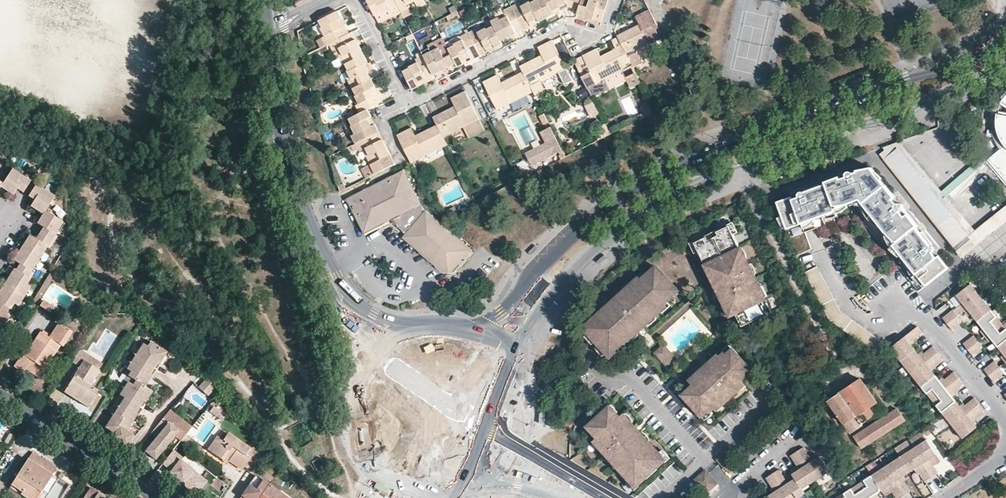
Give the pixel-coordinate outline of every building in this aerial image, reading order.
[(375,16),(381,13),(382,14),(390,10),(394,17),(402,13),(395,0),(367,0),(375,16)] [(402,13),(404,18),(412,14),(408,6),(418,0),(395,0),(402,13)] [(579,11),(582,0),(539,0),(537,1),(546,19),(558,13),(568,8),(579,11)] [(601,23),(604,11),(608,0),(582,0),(579,11),(577,15),(586,18),(601,23)] [(546,19),(537,1),(531,4),(530,3),(521,6),(520,4),(512,8),(523,30),(534,25),(546,19)] [(491,22),(493,26),(501,41),(513,35),(523,30),(512,8),(504,11),(506,14),(491,22)] [(663,38),(649,11),(635,18),(639,25),(640,28),(636,30),(635,27),(617,36),(619,38),(623,46),(627,56),(633,66),(633,67),(642,63),(636,51),(650,44),(663,38)] [(338,12),(320,21),(323,27),(321,28),(325,37),(323,38),(326,46),(329,44),(349,34),(344,23),(338,12)] [(476,30),(468,34),(480,57),(489,52),(503,45),(501,41),(493,26),(487,30),(486,29),(478,33),(476,30)] [(349,34),(329,44),(337,60),(340,58),(344,65),(345,65),(364,55),(358,43),(352,32),(349,34)] [(448,50),(455,64),(457,68),(468,63),(480,57),(468,34),(461,37),(462,40),(454,44),(455,46),(448,50)] [(663,38),(650,44),(654,50),(666,44),(663,38)] [(566,68),(553,41),(538,48),(542,56),(540,57),(520,67),(522,70),(533,92),(537,101),(547,96),(540,81),(566,68)] [(424,56),(434,75),(442,71),(455,64),(448,50),(445,45),(431,52),(430,49),(422,53),(424,56)] [(641,82),(633,67),(633,66),(627,56),(623,46),(604,56),(601,57),(597,49),(582,57),(590,72),(582,77),(593,98),(610,89),(605,80),(622,71),(627,81),(630,88),(641,82)] [(353,89),(372,79),(375,78),(369,65),(364,55),(345,65),(349,71),(347,72),(352,80),(349,81),(353,89)] [(410,69),(403,72),(413,90),(425,84),(435,79),(434,75),(424,56),(416,60),(418,63),(409,67),(410,69)] [(496,73),(483,80),(497,111),(533,92),(522,70),(500,81),(496,73)] [(627,81),(622,71),(605,80),(610,89),(627,81)] [(368,109),(383,102),(377,90),(372,79),(353,89),(357,97),(356,98),(359,104),(356,106),(360,114),(368,109)] [(586,89),(579,91),(581,100),(589,98),(586,89)] [(485,132),(465,92),(451,99),(455,107),(452,108),(433,118),(437,126),(443,137),(463,128),(469,140),(485,132)] [(653,112),(648,102),(640,106),(643,113),(629,120),(631,124),(653,113),(653,112)] [(373,120),(368,109),(360,114),(349,119),(352,126),(351,126),(355,135),(351,137),(356,144),(380,132),(373,120)] [(544,114),(539,117),(543,125),(549,122),(544,114)] [(997,117),(997,121),(998,127),(1000,134),(1002,140),(1005,145),(1005,117),(997,117)] [(605,138),(611,134),(606,124),(600,127),(602,132),(605,138)] [(412,129),(397,136),(408,158),(411,164),(447,146),(443,137),(437,126),(419,135),(416,137),(412,129)] [(541,131),(546,142),(526,152),(533,164),(562,149),(551,126),(541,131)] [(386,145),(380,132),(356,144),(351,147),(353,152),(358,150),(359,152),(363,150),(367,159),(370,157),(374,164),(370,165),(375,175),(395,164),(391,155),(386,145)] [(599,141),(605,138),(602,132),(596,135),(599,141)] [(985,155),(989,160),(993,161),(997,161),(1001,160),(1004,157),(1005,154),(1005,145),(1002,140),(985,155)] [(943,192),(901,141),(896,143),(938,197),(943,192)] [(938,197),(896,143),(885,147),(887,150),(882,154),(906,185),(940,228),(954,217),(938,197)] [(1004,157),(1001,160),(997,161),(993,161),(989,160),(1005,179),(1005,154),(1004,157)] [(989,160),(985,155),(971,168),(975,173),(989,160)] [(375,175),(370,165),(362,170),(367,179),(375,175)] [(910,264),(925,284),(927,286),(949,268),(940,256),(936,249),(935,247),(933,245),(933,244),(924,232),(922,233),(918,228),(919,226),(905,208),(904,205),(902,203),(897,197),(883,179),(884,178),(881,175),(880,174),(877,172),(873,167),(859,169),(859,171),(855,172),(852,170),(849,172),(846,176),(842,177),(842,176),(827,182),(828,183),(821,186),(821,184),(801,192),(793,195),(794,196),(779,201),(784,215),(788,227),(789,228),(815,219),(826,215),(849,205),(862,199),(882,225),(889,234),(905,254),(903,255),(910,264)] [(975,173),(971,168),(943,192),(938,197),(954,217),(960,212),(947,197),(975,173)] [(26,190),(33,179),(27,175),(24,178),(12,170),(3,184),(0,188),(14,196),(19,189),(20,187),(26,190)] [(407,234),(452,274),(472,250),(423,209),(404,171),(348,200),(365,234),(389,221),(394,219),(397,226),(407,234)] [(46,211),(55,197),(43,189),(45,187),(38,183),(31,194),(37,198),(35,200),(31,207),(43,215),(46,211)] [(3,192),(0,198),(10,203),(13,197),(3,192)] [(882,225),(862,199),(849,205),(850,207),(855,214),(866,211),(867,215),(870,218),(874,222),(879,226),(882,225)] [(1002,207),(966,235),(974,245),(1005,221),(1005,212),(1002,207)] [(42,235),(54,243),(58,237),(56,235),(63,222),(46,211),(43,215),(37,223),(43,227),(46,229),(42,235)] [(788,227),(784,215),(779,217),(781,224),(785,228),(788,227)] [(749,265),(742,250),(739,252),(736,247),(739,246),(728,223),(716,229),(718,233),(708,238),(706,234),(694,240),(705,263),(708,261),(710,266),(707,267),(713,279),(715,278),(718,283),(715,284),(728,309),(730,309),(732,314),(736,312),(743,326),(755,320),(768,314),(763,305),(765,304),(760,294),(763,292),(752,269),(750,270),(747,266),(749,265)] [(831,243),(828,236),(820,240),(815,228),(790,239),(798,257),(831,243)] [(445,274),(452,274),(407,234),(404,238),(445,274)] [(905,254),(889,234),(887,236),(889,242),(893,247),(891,248),(896,253),(900,257),(903,255),(905,254)] [(21,248),(39,259),(47,247),(50,249),(54,243),(42,235),(38,240),(36,239),(30,235),(21,248)] [(18,271),(30,279),(34,273),(31,272),(39,259),(21,248),(13,261),(19,264),(21,266),(18,271)] [(925,284),(910,264),(908,266),(909,270),(914,278),(917,282),(923,286),(925,284)] [(5,284),(24,297),(30,287),(27,285),(30,279),(18,271),(15,270),(10,266),(6,273),(10,276),(5,284)] [(884,341),(841,310),(818,266),(806,272),(831,319),(874,351),(878,357),(889,350),(884,341)] [(677,287),(658,267),(642,281),(640,278),(630,287),(631,289),(628,292),(626,290),(607,307),(609,309),(605,312),(604,311),(585,328),(594,338),(597,336),(604,344),(602,347),(611,357),(630,340),(628,338),(632,334),(633,336),(652,319),(651,317),(654,314),(656,316),(666,307),(663,304),(667,301),(666,299),(671,295),(669,294),(677,287)] [(11,310),(14,304),(18,306),(24,297),(5,284),(0,292),(0,302),(10,309),(11,310)] [(982,297),(968,308),(1005,357),(1005,328),(982,297)] [(53,306),(44,300),(43,300),(39,306),(50,312),(53,306)] [(4,326),(10,317),(6,314),(10,309),(0,302),(0,324),(4,326)] [(965,321),(955,309),(944,318),(954,330),(965,321)] [(40,367),(44,370),(60,346),(62,347),(71,333),(58,324),(51,335),(49,338),(40,333),(30,348),(24,357),(22,355),(14,367),(23,373),(26,369),(35,375),(40,367)] [(942,382),(931,368),(944,359),(934,346),(921,356),(911,343),(923,333),(919,327),(891,348),(963,439),(977,428),(972,421),(984,411),(975,398),(962,408),(951,394),(964,385),(954,372),(942,382)] [(49,338),(51,335),(42,330),(40,333),(49,338)] [(985,347),(976,335),(965,343),(968,348),(974,356),(985,347)] [(159,363),(166,352),(146,339),(135,356),(156,370),(160,363),(159,363)] [(678,361),(663,345),(655,353),(670,369),(678,361)] [(27,346),(22,355),(24,357),(30,348),(27,346)] [(752,368),(733,348),(726,354),(725,353),(716,361),(714,358),(695,376),(697,378),(693,382),(696,385),(684,396),(703,416),(710,410),(711,411),(720,403),(722,405),(741,388),(739,385),(743,382),(740,379),(752,368)] [(102,364),(88,355),(84,362),(98,371),(102,364)] [(156,370),(135,356),(124,373),(127,375),(144,386),(151,376),(152,377),(156,370)] [(1005,373),(996,361),(985,369),(995,381),(995,382),(1005,373)] [(81,400),(79,402),(88,408),(98,392),(89,386),(98,371),(84,362),(83,362),(66,390),(81,400)] [(39,378),(44,370),(40,367),(35,375),(39,378)] [(144,386),(127,375),(120,386),(124,388),(120,394),(139,407),(143,401),(145,402),(152,391),(144,386)] [(861,379),(828,401),(850,433),(884,411),(861,379)] [(205,381),(198,390),(208,398),(215,390),(205,381)] [(64,392),(79,402),(81,400),(66,390),(64,392)] [(135,414),(139,407),(120,394),(109,412),(113,415),(130,425),(137,415),(135,414)] [(230,411),(215,398),(210,404),(219,410),(214,417),(222,422),(230,411)] [(646,439),(629,420),(627,422),(623,418),(621,420),(617,415),(616,417),(609,409),(589,428),(599,440),(598,441),(602,445),(599,447),(617,466),(619,464),(622,467),(621,469),(638,488),(667,462),(649,443),(648,444),(644,441),(646,439)] [(897,409),(854,437),(862,448),(905,420),(897,409)] [(159,425),(152,433),(159,438),(147,453),(157,461),(169,446),(174,450),(181,442),(186,435),(192,428),(170,411),(159,425)] [(126,432),(130,425),(113,415),(105,427),(115,433),(112,438),(126,447),(133,436),(126,432)] [(932,424),(938,433),(949,425),(943,417),(932,424)] [(218,437),(208,451),(224,462),(225,459),(243,470),(245,467),(251,471),(261,458),(261,457),(228,434),(223,441),(218,437)] [(181,442),(186,445),(191,440),(186,435),(181,442)] [(256,436),(251,442),(262,452),(267,447),(256,436)] [(843,494),(844,497),(842,497),(876,497),(874,496),(889,486),(896,497),(900,497),(910,491),(902,478),(917,469),(925,482),(938,474),(945,469),(928,441),(843,494)] [(900,454),(910,446),(906,441),(896,449),(900,454)] [(821,455),(813,459),(805,446),(791,454),(794,459),(800,468),(793,473),(795,477),(789,481),(780,468),(767,477),(773,487),(775,490),(768,495),(770,497),(797,497),(806,492),(803,488),(817,479),(831,470),(821,455)] [(183,458),(174,451),(163,464),(173,472),(171,474),(197,495),(207,482),(181,461),(183,458)] [(21,495),(26,497),(32,497),(37,490),(41,493),(56,469),(32,453),(12,485),(23,492),(21,495)] [(713,486),(702,473),(695,479),(707,492),(713,486)] [(249,486),(263,496),(269,486),(256,477),(249,486)] [(20,496),(21,495),(23,492),(12,485),(9,489),(20,496)] [(269,486),(263,496),(249,486),(241,497),(286,497),(269,486)] [(91,488),(88,494),(94,497),(95,497),(99,493),(91,488)]
